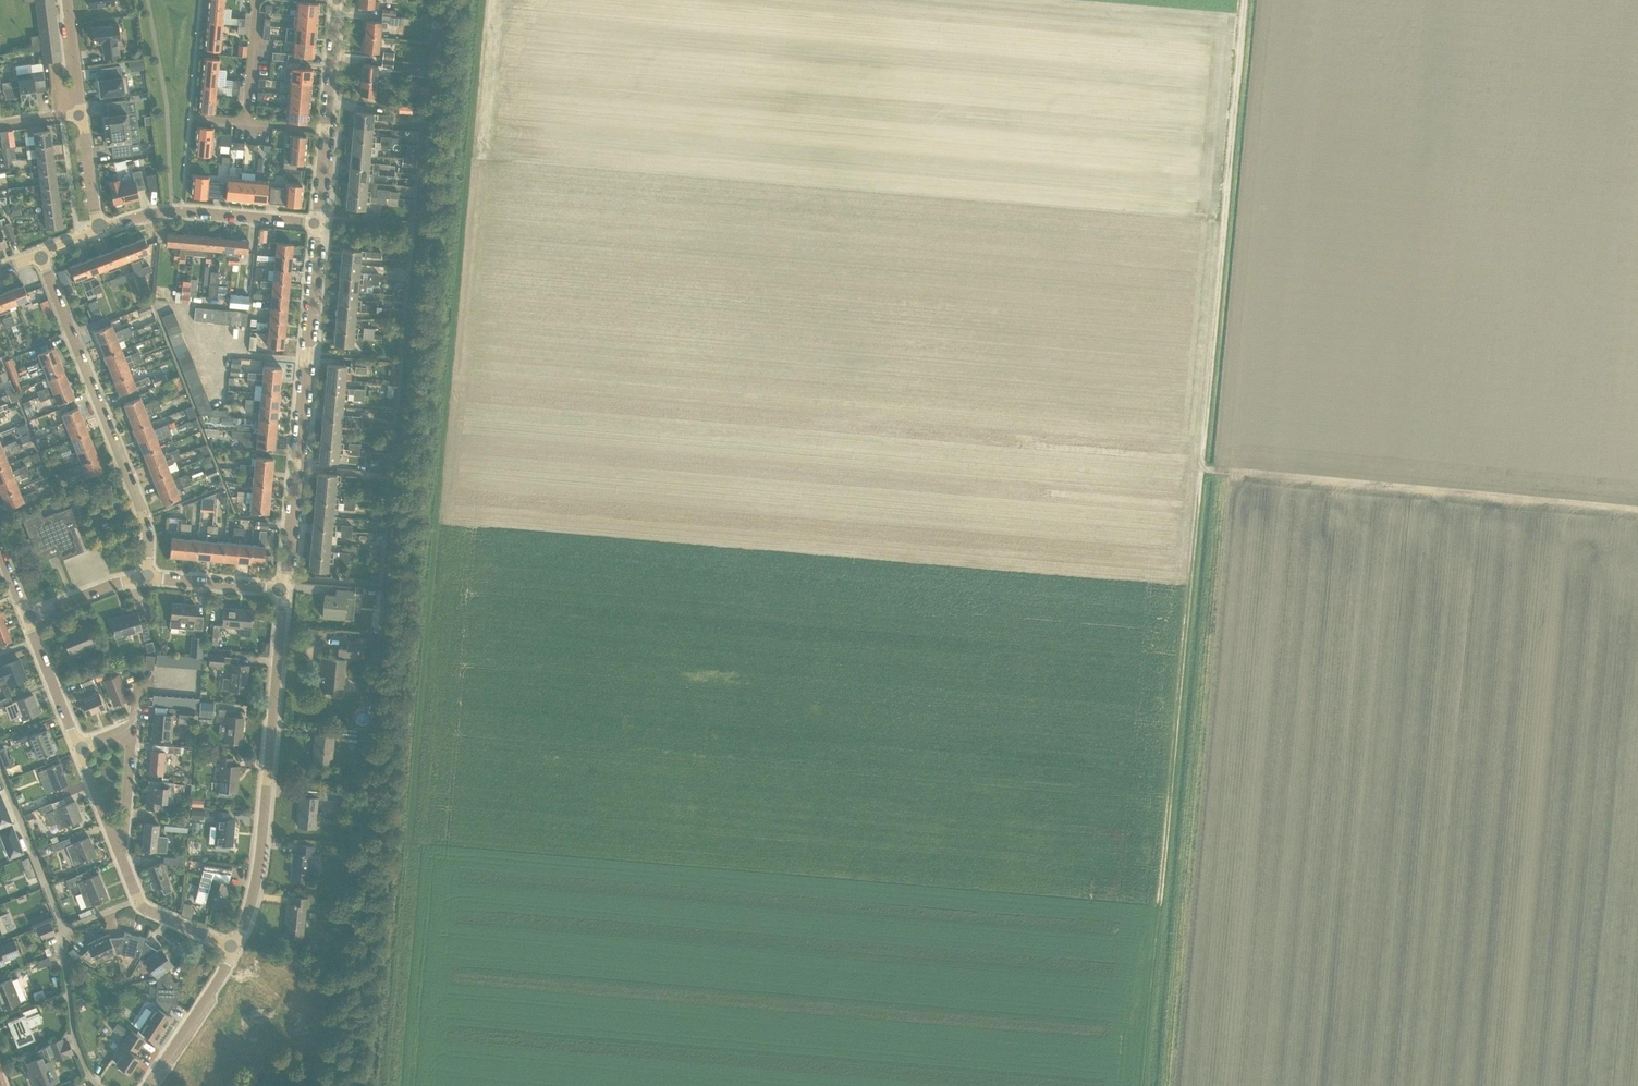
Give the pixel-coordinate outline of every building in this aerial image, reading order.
[(25,2),(36,1),(38,18),(56,16),(54,0),(24,0),(25,2)] [(223,24),(225,0),(210,0),(208,22),(223,24)] [(359,7),(374,9),(374,8),(379,8),(380,2),(375,2),(375,0),(360,0),(359,7)] [(437,9),(444,9),(445,0),(438,0),(437,9)] [(295,15),(318,17),(319,4),(297,2),(295,15)] [(317,30),(318,17),(295,15),(294,28),(317,30)] [(382,15),(382,20),(390,21),(389,25),(402,26),(403,17),(382,15)] [(44,62),(61,60),(56,16),(38,18),(40,35),(31,36),(33,51),(42,50),(44,62)] [(220,50),(223,24),(208,22),(205,49),(220,50)] [(367,22),(366,37),(380,38),(381,29),(387,29),(388,22),(382,22),(382,23),(367,22)] [(105,57),(119,55),(117,40),(120,40),(118,23),(92,27),(94,43),(103,42),(105,57)] [(315,43),(317,30),(294,28),(293,41),(315,43)] [(380,38),(366,37),(364,51),(379,53),(380,38)] [(314,57),(315,43),(293,41),(292,54),(288,54),(287,61),(300,62),(301,55),(314,57)] [(139,46),(136,46),(131,53),(131,56),(135,59),(138,59),(143,51),(143,48),(139,46)] [(238,48),(237,56),(246,57),(247,49),(238,48)] [(384,51),(383,59),(394,61),(395,53),(384,51)] [(202,84),(217,86),(220,59),(204,58),(202,84)] [(138,61),(129,62),(129,66),(138,65),(139,69),(143,69),(142,60),(138,61)] [(393,68),(394,61),(383,60),(382,67),(393,68)] [(300,62),(287,61),(286,61),(285,81),(290,81),(312,83),(313,70),(300,68),(300,62)] [(362,80),(377,81),(378,66),(363,65),(362,80)] [(104,79),(98,79),(100,96),(124,93),(129,92),(127,76),(122,76),(120,66),(103,68),(104,79)] [(11,82),(3,83),(4,93),(5,93),(6,99),(21,97),(22,103),(37,101),(35,87),(45,86),(42,71),(18,75),(20,86),(12,87),(11,82)] [(410,83),(431,85),(431,78),(411,76),(410,83)] [(377,81),(362,80),(360,95),(382,97),(382,91),(376,91),(377,81)] [(311,96),(312,83),(290,81),(289,94),(311,96)] [(215,112),(217,86),(202,84),(200,111),(215,112)] [(429,99),(431,87),(422,87),(421,98),(429,99)] [(309,109),(311,96),(289,94),(287,107),(309,109)] [(104,117),(105,131),(129,127),(127,113),(126,113),(125,100),(107,103),(109,116),(104,116),(103,116),(103,117),(104,117)] [(399,113),(412,114),(413,106),(399,105),(399,113)] [(308,123),(309,109),(287,107),(286,121),(308,123)] [(425,114),(424,126),(430,126),(431,109),(422,108),(422,114),(425,114)] [(354,127),(373,128),(374,120),(378,121),(393,122),(393,116),(378,115),(355,113),(354,127)] [(406,121),(405,129),(414,129),(415,122),(406,121)] [(43,126),(23,129),(24,132),(25,137),(33,135),(34,144),(35,146),(52,143),(51,142),(50,130),(43,130),(43,126)] [(129,127),(105,131),(107,143),(107,144),(108,144),(112,143),(114,156),(132,154),(132,153),(141,152),(138,126),(129,127)] [(211,155),(213,128),(198,127),(196,154),(211,155)] [(373,128),(354,127),(353,140),(376,142),(376,137),(372,136),(373,128)] [(2,148),(9,147),(7,131),(0,132),(0,135),(2,148)] [(285,151),(283,168),(297,170),(298,163),(304,164),(307,137),(292,135),(290,151),(285,151)] [(353,140),(352,154),(370,156),(377,156),(378,148),(380,148),(380,143),(376,142),(353,140)] [(34,144),(26,145),(26,150),(35,149),(36,158),(37,159),(53,157),(53,156),(52,143),(35,146),(34,144)] [(9,147),(2,148),(4,162),(13,160),(11,147),(9,147)] [(352,154),(350,168),(373,169),(377,170),(395,172),(396,165),(389,165),(373,164),(370,163),(370,156),(352,154)] [(36,158),(28,159),(28,164),(37,163),(38,171),(38,173),(55,171),(55,169),(53,157),(37,159),(36,158)] [(402,166),(417,167),(417,158),(403,157),(402,166)] [(350,168),(349,181),(372,183),(373,175),(377,175),(377,170),(373,169),(350,168)] [(109,182),(115,205),(139,199),(137,190),(145,188),(140,170),(132,172),(134,181),(120,185),(119,180),(109,182)] [(38,171),(29,173),(30,178),(39,176),(40,185),(40,187),(57,185),(57,183),(55,171),(38,173),(38,171)] [(159,189),(155,174),(147,176),(151,191),(159,189)] [(209,182),(209,177),(194,176),(192,196),(207,198),(207,197),(223,199),(225,183),(209,182)] [(240,201),(241,179),(228,177),(226,199),(240,201)] [(253,202),(255,180),(241,179),(240,201),(253,202)] [(266,203),(268,181),(255,180),(253,202),(266,203)] [(349,181),(348,195),(386,198),(399,199),(399,192),(390,191),(390,190),(377,189),(377,184),(349,181)] [(285,204),(285,205),(301,206),(302,186),(287,184),(287,189),(270,187),(269,203),(285,204)] [(40,185),(31,186),(32,191),(41,190),(42,199),(42,201),(59,198),(59,196),(57,185),(40,187),(40,185)] [(386,198),(348,195),(347,209),(365,210),(366,202),(370,202),(386,203),(386,198)] [(42,199),(33,200),(34,205),(42,203),(44,212),(44,214),(61,212),(61,210),(59,198),(42,201),(42,199)] [(402,211),(413,212),(414,201),(403,200),(402,211)] [(12,207),(13,216),(20,215),(18,205),(12,207)] [(44,212),(35,213),(35,218),(44,217),(46,228),(63,226),(61,212),(44,214),(44,212)] [(3,226),(9,241),(16,238),(11,224),(7,225),(3,226)] [(260,230),(259,239),(267,239),(268,231),(260,230)] [(180,252),(182,234),(168,233),(167,246),(174,247),(173,251),(180,252)] [(180,252),(179,262),(185,263),(186,254),(193,255),(194,248),(195,236),(182,234),(180,252)] [(207,249),(209,237),(195,236),(194,248),(193,255),(207,256),(207,254),(207,249)] [(214,250),(221,251),(222,238),(209,237),(207,249),(207,254),(207,256),(206,262),(211,262),(212,254),(214,255),(214,250)] [(132,243),(140,260),(145,258),(143,255),(150,252),(145,238),(132,243)] [(228,264),(233,264),(236,239),(222,238),(221,251),(227,251),(227,256),(229,256),(228,264)] [(236,239),(233,264),(238,264),(239,252),(248,253),(249,240),(236,239)] [(269,242),(268,248),(276,248),(276,256),(292,257),(293,244),(269,242)] [(132,243),(120,248),(125,262),(130,260),(133,259),(134,261),(131,262),(134,271),(142,268),(143,268),(140,260),(132,243)] [(125,262),(120,248),(108,253),(114,270),(118,268),(117,265),(125,262)] [(342,263),(360,265),(361,257),(365,257),(365,251),(343,249),(342,263)] [(95,258),(101,271),(108,268),(110,272),(114,270),(108,253),(95,258)] [(276,256),(274,269),(291,270),(292,257),(276,256)] [(83,262),(90,279),(95,277),(93,274),(101,271),(95,258),(83,262)] [(93,287),(90,279),(83,262),(71,267),(76,281),(84,277),(85,281),(82,282),(85,290),(88,297),(95,294),(96,294),(93,287)] [(342,263),(340,276),(363,279),(363,278),(363,273),(359,273),(360,265),(342,263)] [(142,268),(144,274),(152,271),(149,265),(143,268),(142,268)] [(144,274),(142,268),(134,271),(137,277),(144,274)] [(273,282),(290,283),(291,270),(274,269),(273,282)] [(391,278),(400,279),(401,271),(391,270),(391,278)] [(117,278),(119,284),(127,281),(124,275),(117,278)] [(208,297),(216,297),(217,284),(218,276),(210,275),(208,297)] [(218,276),(217,284),(225,285),(226,276),(218,276)] [(368,279),(368,278),(363,278),(363,279),(340,276),(339,290),(358,292),(366,293),(367,286),(371,286),(371,284),(379,285),(379,280),(368,279)] [(119,284),(117,278),(109,281),(112,287),(119,284)] [(190,295),(196,296),(198,279),(191,279),(191,281),(190,295)] [(181,302),(189,303),(190,295),(191,281),(183,280),(183,286),(181,302)] [(290,283),(273,282),(262,281),(261,287),(273,288),(272,295),(288,296),(290,283)] [(101,284),(93,287),(96,294),(103,291),(101,284)] [(217,284),(216,297),(226,298),(227,285),(225,285),(217,284)] [(11,290),(17,304),(24,301),(25,305),(31,302),(24,285),(11,290)] [(0,295),(0,297),(6,312),(11,310),(10,307),(17,304),(11,290),(0,295)] [(358,292),(339,290),(338,304),(360,306),(360,305),(361,300),(357,300),(358,292)] [(229,306),(249,308),(250,296),(230,294),(229,306)] [(272,295),(271,308),(287,309),(288,296),(272,295)] [(97,300),(89,303),(95,318),(103,315),(97,300)] [(138,309),(141,315),(153,310),(150,304),(138,309)] [(365,307),(366,306),(360,305),(360,306),(338,304),(337,317),(355,319),(356,311),(360,312),(360,311),(376,313),(377,308),(365,307)] [(51,306),(44,309),(46,316),(54,313),(51,306)] [(195,320),(247,325),(248,312),(196,307),(195,320)] [(270,321),(286,322),(287,309),(271,308),(270,321)] [(213,409),(175,312),(162,317),(201,413),(213,409)] [(7,317),(11,326),(16,324),(12,315),(7,317)] [(6,328),(11,326),(7,317),(2,319),(6,328)] [(355,319),(337,317),(335,331),(358,333),(359,328),(355,327),(355,319)] [(270,321),(269,334),(285,335),(286,322),(270,321)] [(95,330),(100,343),(131,331),(129,326),(115,332),(112,324),(95,330)] [(100,343),(105,356),(122,349),(119,342),(133,336),(131,331),(100,343)] [(358,333),(335,331),(334,345),(353,346),(353,339),(358,339),(358,333)] [(285,335),(269,334),(268,347),(284,348),(285,335)] [(249,349),(256,350),(257,336),(250,336),(249,349)] [(47,343),(36,348),(38,353),(49,349),(47,343)] [(27,367),(29,371),(60,359),(55,347),(49,349),(38,353),(41,361),(27,367)] [(153,353),(154,357),(170,351),(169,347),(153,353)] [(122,349),(105,356),(110,368),(141,356),(139,351),(125,357),(122,349)] [(110,368),(115,381),(132,374),(129,367),(143,361),(141,356),(110,368)] [(65,372),(60,359),(29,371),(31,376),(45,371),(48,378),(65,372)] [(231,368),(239,368),(240,360),(232,359),(231,368)] [(326,378),(345,380),(346,372),(350,372),(350,366),(328,364),(326,378)] [(248,378),(281,381),(282,367),(264,366),(263,374),(248,373),(248,378)] [(231,368),(230,375),(244,376),(244,369),(239,368),(231,368)] [(12,378),(16,376),(18,376),(16,369),(10,372),(12,378)] [(70,384),(65,372),(48,378),(51,386),(37,392),(39,396),(70,384)] [(9,379),(7,373),(1,375),(3,382),(9,379)] [(152,379),(155,386),(168,380),(165,373),(152,379)] [(132,374),(115,381),(120,394),(137,387),(151,381),(149,376),(141,379),(135,381),(132,374)] [(171,380),(176,390),(182,388),(178,377),(171,380)] [(262,385),(261,392),(280,394),(281,381),(248,378),(248,383),(262,385)] [(353,394),(365,395),(365,389),(348,388),(344,388),(345,380),(326,378),(325,392),(348,394),(353,394)] [(5,386),(8,394),(14,392),(9,379),(3,382),(0,383),(0,388),(5,386)] [(70,384),(39,396),(41,401),(55,396),(58,404),(75,397),(70,384)] [(396,385),(388,384),(387,398),(395,398),(396,385)] [(246,404),(278,407),(280,394),(261,392),(261,401),(246,400),(246,404)] [(325,392),(324,405),(343,407),(343,399),(353,400),(353,394),(348,394),(325,392)] [(124,404),(129,417),(160,404),(158,400),(144,405),(141,397),(124,404)] [(23,403),(25,408),(32,405),(30,400),(23,403)] [(160,404),(129,417),(134,429),(151,422),(148,415),(162,409),(160,404)] [(278,407),(246,404),(245,410),(260,411),(259,419),(277,421),(278,407)] [(324,405),(323,419),(345,421),(351,422),(351,415),(342,415),(343,407),(324,405)] [(51,427),(53,432),(84,420),(79,407),(62,414),(65,421),(51,427)] [(213,409),(201,414),(210,415),(218,416),(220,416),(217,407),(213,409)] [(253,427),(253,432),(276,434),(277,421),(259,419),(258,427),(253,427)] [(323,419),(321,433),(340,434),(341,426),(345,427),(345,421),(323,419)] [(84,420),(53,432),(55,437),(69,431),(72,439),(89,432),(84,420)] [(134,429),(139,442),(161,433),(159,428),(154,430),(151,422),(134,429)] [(159,428),(161,433),(170,429),(168,424),(159,428)] [(217,429),(205,428),(208,436),(216,437),(217,429)] [(144,454),(161,447),(158,439),(172,434),(170,429),(161,433),(139,442),(144,454)] [(232,430),(231,438),(240,439),(246,446),(257,447),(257,446),(275,447),(276,434),(253,432),(244,431),(237,431),(232,430)] [(72,439),(77,451),(94,445),(89,432),(72,439)] [(320,447),(343,448),(343,442),(339,442),(340,434),(321,433),(320,447)] [(19,445),(17,441),(2,446),(0,441),(0,453),(19,445)] [(22,445),(26,455),(37,451),(33,441),(22,445)] [(202,442),(196,444),(198,453),(204,452),(202,442)] [(19,445),(0,453),(0,467),(9,464),(6,456),(21,450),(19,445)] [(72,453),(63,457),(65,462),(79,456),(82,464),(99,457),(94,445),(77,451),(72,453)] [(171,458),(180,454),(178,449),(164,455),(161,447),(144,454),(149,466),(171,458)] [(343,448),(320,447),(319,460),(337,462),(338,454),(342,454),(343,448)] [(72,453),(70,448),(61,452),(63,457),(72,453)] [(171,458),(173,462),(175,462),(182,459),(180,454),(171,458)] [(99,457),(82,464),(85,471),(71,477),(73,482),(87,476),(103,470),(99,457)] [(240,469),(273,472),(274,459),(256,457),(255,466),(240,464),(240,469)] [(171,458),(149,466),(154,479),(171,472),(178,469),(175,462),(173,462),(171,458)] [(211,458),(204,460),(205,461),(208,468),(214,466),(211,458)] [(38,463),(32,465),(36,476),(42,474),(38,463)] [(9,464),(0,467),(0,482),(28,470),(26,466),(12,471),(9,464)] [(205,472),(207,478),(219,473),(216,467),(205,472)] [(254,484),(272,485),(273,472),(240,469),(239,474),(254,476),(254,484)] [(2,495),(19,489),(16,481),(17,480),(30,475),(28,470),(0,482),(0,489),(2,495)] [(174,479),(171,472),(154,479),(159,491),(190,479),(188,474),(174,479)] [(317,487),(335,489),(336,481),(340,481),(340,476),(318,474),(317,487)] [(190,479),(159,491),(163,504),(181,497),(178,489),(192,483),(190,479)] [(272,485),(254,484),(253,492),(238,491),(238,496),(270,499),(272,485)] [(317,487),(315,501),(338,503),(338,497),(334,497),(335,489),(317,487)] [(19,489),(2,495),(7,508),(24,501),(38,496),(36,491),(22,496),(19,489)] [(202,498),(202,501),(215,502),(216,492),(202,498)] [(270,499),(238,496),(237,501),(252,503),(251,510),(269,512),(270,499)] [(315,501),(314,514),(332,516),(333,513),(337,514),(337,509),(338,503),(315,501)] [(55,513),(43,518),(54,548),(59,559),(82,550),(81,546),(73,527),(77,525),(70,507),(55,513)] [(382,510),(373,509),(373,519),(381,520),(382,510)] [(41,512),(23,519),(30,537),(24,539),(33,563),(48,557),(52,555),(49,550),(54,548),(43,518),(41,512)] [(313,528),(335,530),(336,524),(332,524),(332,516),(314,514),(313,528)] [(267,529),(267,527),(268,522),(256,521),(255,528),(267,529)] [(212,536),(213,526),(208,525),(207,541),(198,540),(197,558),(210,559),(212,541),(212,536)] [(312,542),(330,543),(331,535),(335,536),(335,530),(313,528),(312,542)] [(252,545),(250,563),(264,564),(264,555),(266,531),(261,530),(260,538),(259,545),(252,545)] [(197,558),(198,540),(191,540),(191,534),(185,534),(185,539),(183,557),(197,558)] [(223,561),(225,542),(217,542),(218,537),(212,536),(212,541),(210,559),(223,561)] [(170,556),(183,557),(185,539),(171,538),(170,556)] [(223,561),(237,562),(238,544),(225,542),(223,561)] [(310,555),(333,557),(333,551),(329,551),(330,543),(312,542),(310,555)] [(237,562),(250,563),(252,545),(238,544),(237,562)] [(264,555),(264,564),(272,565),(273,556),(264,555)] [(333,557),(310,555),(309,569),(327,571),(328,563),(332,563),(333,557)] [(325,594),(323,616),(344,618),(352,618),(354,597),(354,591),(353,591),(336,589),(336,595),(325,594)] [(171,626),(203,629),(204,616),(196,616),(197,605),(174,603),(171,626)] [(239,635),(252,636),(254,610),(225,607),(224,626),(239,627),(239,635)] [(142,629),(145,640),(152,638),(147,621),(140,622),(138,612),(126,615),(127,617),(111,621),(116,637),(142,629)] [(382,618),(375,618),(373,631),(381,632),(382,618)] [(0,627),(0,643),(12,639),(7,625),(0,627)] [(70,654),(96,643),(90,629),(75,635),(74,633),(63,637),(67,647),(61,649),(68,666),(74,663),(70,654)] [(192,647),(191,657),(203,658),(203,656),(204,650),(205,639),(199,638),(198,648),(192,647)] [(364,650),(364,642),(348,640),(347,648),(339,648),(338,658),(321,657),(318,691),(333,692),(333,686),(343,687),(345,656),(359,657),(360,650),(364,650)] [(153,641),(146,643),(149,651),(155,649),(153,641)] [(209,664),(224,666),(224,664),(233,664),(231,678),(223,677),(222,689),(233,690),(234,693),(242,693),(244,691),(247,691),(249,665),(239,664),(239,658),(225,657),(225,654),(210,652),(209,664)] [(157,665),(202,669),(203,658),(191,657),(158,654),(157,665)] [(145,668),(154,669),(155,656),(146,655),(145,668)] [(20,669),(23,668),(19,660),(0,667),(0,682),(7,680),(8,684),(16,682),(18,683),(23,681),(23,679),(24,678),(20,669)] [(135,662),(125,666),(127,670),(137,666),(135,662)] [(97,681),(105,678),(102,670),(94,673),(97,681)] [(79,680),(82,687),(94,682),(91,675),(79,680)] [(105,680),(114,704),(129,698),(119,675),(105,680)] [(81,699),(87,715),(105,708),(99,693),(97,693),(96,690),(93,692),(93,690),(84,694),(85,698),(81,699)] [(13,703),(6,706),(12,719),(21,715),(23,719),(38,714),(34,704),(37,703),(34,695),(13,703)] [(154,705),(199,709),(200,699),(155,695),(154,705)] [(6,706),(13,703),(10,696),(0,700),(0,708),(6,706)] [(200,715),(214,716),(215,703),(201,702),(200,715)] [(155,713),(153,737),(171,739),(173,717),(179,717),(179,723),(193,724),(194,719),(198,719),(199,711),(166,708),(166,714),(155,713)] [(219,709),(219,715),(227,716),(227,724),(226,732),(225,741),(242,743),(244,717),(234,717),(235,710),(219,709)] [(365,728),(360,728),(342,726),(342,728),(327,727),(327,735),(315,734),(313,760),(331,762),(334,737),(341,737),(341,739),(358,741),(359,739),(370,740),(371,731),(365,730),(365,728)] [(30,737),(38,758),(56,751),(47,730),(30,736),(28,730),(13,736),(15,742),(30,737)] [(168,745),(167,752),(181,754),(181,747),(168,745)] [(150,773),(163,775),(166,752),(152,750),(150,773)] [(233,763),(246,764),(246,754),(234,753),(233,763)] [(237,791),(239,766),(233,765),(233,758),(219,757),(219,764),(221,764),(219,790),(221,790),(220,795),(230,796),(233,795),(235,794),(235,791),(237,791)] [(60,763),(47,768),(47,769),(39,773),(47,794),(69,785),(60,763)] [(185,791),(185,783),(169,781),(163,781),(161,781),(161,786),(148,785),(147,809),(165,810),(167,812),(172,813),(174,811),(175,806),(173,804),(174,790),(185,791)] [(325,791),(324,798),(343,800),(344,793),(325,791)] [(0,793),(0,827),(12,822),(0,793)] [(316,812),(317,798),(301,796),(298,826),(314,828),(315,819),(323,820),(324,812),(316,812)] [(52,803),(38,809),(41,815),(51,811),(59,829),(70,824),(72,828),(80,825),(78,820),(80,820),(76,810),(78,809),(75,801),(55,809),(52,803)] [(191,818),(200,819),(201,810),(192,809),(191,818)] [(28,820),(34,818),(31,811),(25,814),(28,820)] [(228,820),(228,812),(215,811),(214,818),(218,819),(215,849),(228,850),(232,847),(234,820),(228,820)] [(188,832),(189,821),(166,819),(166,830),(188,832)] [(159,835),(160,825),(145,823),(143,849),(157,851),(167,852),(168,836),(159,835)] [(0,828),(0,834),(10,858),(24,852),(12,824),(0,828)] [(79,862),(95,856),(90,846),(93,845),(90,837),(72,844),(69,837),(51,845),(53,851),(66,846),(74,864),(79,862)] [(313,855),(314,846),(298,844),(297,853),(293,853),(292,865),(294,865),(293,879),(308,880),(315,880),(318,878),(319,868),(316,865),(311,865),(312,855),(313,855)] [(28,857),(22,859),(25,867),(31,864),(28,857)] [(185,867),(185,857),(165,857),(164,864),(177,864),(177,867),(185,867)] [(172,890),(169,883),(170,883),(161,862),(148,868),(153,881),(151,882),(154,888),(156,887),(156,888),(161,886),(164,893),(172,890)] [(229,883),(218,880),(222,867),(208,865),(205,876),(203,875),(197,899),(206,902),(206,903),(220,907),(224,894),(226,894),(229,883)] [(90,877),(88,871),(66,880),(69,888),(78,884),(87,907),(109,898),(99,873),(90,877)] [(76,891),(70,893),(75,907),(81,905),(76,891)] [(308,908),(309,898),(295,897),(295,905),(289,905),(287,935),(303,936),(306,908),(308,908)] [(184,902),(181,913),(191,917),(193,911),(190,904),(184,902)] [(50,911),(41,914),(44,923),(53,919),(50,911)] [(1,933),(7,930),(14,927),(8,912),(1,915),(0,915),(0,933),(1,933)] [(39,928),(43,938),(55,934),(51,923),(39,928)] [(123,936),(110,938),(118,953),(120,952),(141,957),(145,942),(146,936),(125,932),(123,936)] [(118,953),(110,938),(108,933),(88,943),(90,948),(81,956),(95,966),(97,963),(118,953)] [(5,963),(4,959),(20,953),(15,940),(0,946),(0,965),(5,963)] [(158,949),(145,942),(141,957),(144,959),(157,977),(169,968),(173,965),(161,947),(158,949)] [(36,962),(39,968),(52,963),(49,956),(36,962)] [(29,959),(21,962),(23,968),(31,965),(29,959)] [(158,981),(157,1003),(173,1003),(177,1003),(178,981),(173,981),(169,968),(157,977),(158,981)] [(0,988),(0,997),(4,1007),(19,1001),(26,998),(18,977),(11,980),(10,978),(1,982),(3,987),(0,988)] [(139,1030),(137,1034),(143,1038),(146,1035),(156,1042),(173,1018),(169,1015),(173,1003),(157,1003),(156,1006),(139,1030)] [(18,1025),(12,1027),(18,1044),(34,1038),(30,1029),(29,1026),(41,1022),(36,1008),(23,1013),(24,1016),(16,1019),(18,1025)] [(117,1023),(112,1030),(117,1033),(122,1026),(117,1023)] [(130,1073),(141,1057),(136,1054),(145,1039),(143,1038),(137,1034),(132,1030),(122,1045),(126,1048),(116,1063),(124,1069),(123,1070),(128,1074),(129,1072),(130,1073)] [(50,1043),(56,1059),(74,1053),(70,1044),(65,1046),(62,1038),(50,1043)] [(244,1039),(243,1050),(264,1052),(265,1041),(266,1041),(266,1040),(244,1038),(244,1039)] [(198,1045),(192,1055),(208,1066),(212,1061),(216,1064),(219,1060),(198,1045)] [(243,1050),(242,1062),(263,1064),(264,1052),(243,1050)] [(192,1055),(185,1064),(207,1078),(210,1074),(205,1071),(208,1066),(192,1055)] [(58,1077),(51,1060),(45,1063),(42,1056),(28,1062),(30,1069),(32,1069),(34,1073),(31,1075),(35,1085),(41,1084),(42,1085),(45,1085),(53,1083),(51,1080),(58,1077)] [(294,1085),(318,1085),(323,1085),(324,1078),(310,1077),(309,1084),(294,1083),(294,1085)] [(62,1083),(63,1085),(81,1085),(86,1084),(84,1078),(72,1083),(70,1079),(62,1083)]
